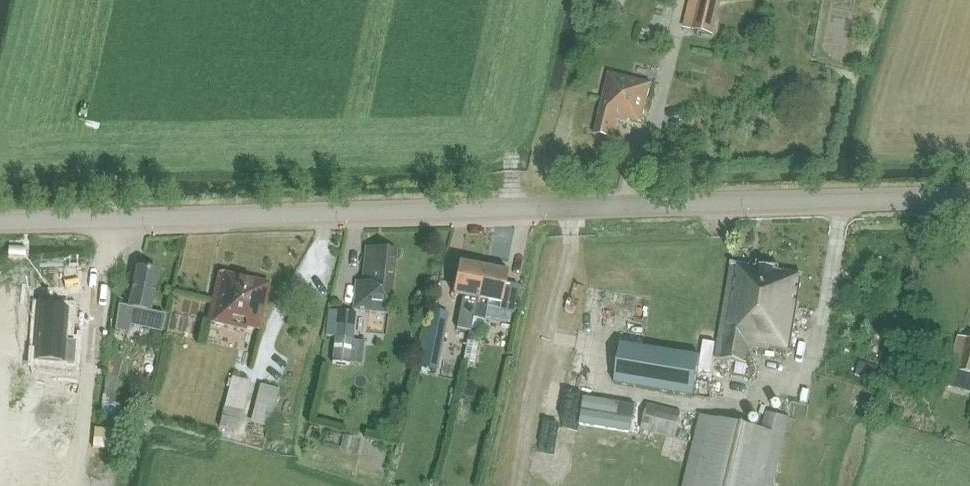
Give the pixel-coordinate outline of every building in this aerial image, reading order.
[(695,30),(715,35),(724,0),(702,0),(695,30)] [(652,85),(610,74),(600,116),(601,116),(596,135),(615,140),(620,121),(630,123),(631,121),(642,124),(652,85)] [(390,301),(391,301),(397,251),(366,248),(362,281),(356,281),(353,311),(384,314),(389,315),(390,301)] [(460,263),(454,295),(463,297),(457,329),(471,331),(471,329),(474,318),(483,268),(474,266),(474,262),(472,260),(465,258),(462,260),(461,263),(460,263)] [(789,352),(803,275),(731,263),(723,310),(715,359),(747,364),(749,356),(746,352),(748,346),(752,346),(753,349),(768,351),(769,349),(789,352)] [(483,268),(474,318),(485,320),(487,308),(513,313),(519,286),(505,283),(507,272),(506,272),(507,269),(505,266),(497,264),(494,266),(493,270),(483,268)] [(120,305),(116,331),(129,334),(131,326),(161,333),(165,315),(151,312),(159,272),(137,267),(136,267),(128,307),(120,305)] [(259,330),(270,283),(220,271),(208,320),(247,329),(248,327),(259,330)] [(353,341),(356,313),(330,310),(327,335),(336,336),(333,363),(351,365),(351,364),(353,341)] [(432,310),(420,365),(437,369),(449,314),(432,310)] [(37,325),(32,382),(63,383),(68,327),(37,325)] [(471,331),(465,363),(474,365),(479,343),(481,331),(471,329),(471,331)] [(969,383),(969,339),(959,336),(950,369),(967,373),(965,382),(969,383)] [(353,341),(351,364),(362,365),(365,343),(353,341)] [(704,342),(699,371),(711,373),(716,344),(704,342)] [(699,360),(620,346),(613,386),(692,399),(699,360)] [(110,356),(106,375),(118,377),(119,378),(122,359),(110,356)] [(864,364),(860,378),(871,382),(875,367),(864,364)] [(248,380),(232,376),(219,426),(235,430),(248,380)] [(279,388),(264,384),(254,419),(270,423),(279,388)] [(463,384),(461,395),(470,397),(473,386),(463,384)] [(102,413),(116,413),(116,392),(101,392),(102,413)] [(632,433),(638,405),(584,395),(579,423),(632,433)] [(682,413),(649,404),(642,430),(676,438),(682,413)] [(789,417),(768,412),(764,430),(702,415),(685,485),(772,485),(789,417)]
